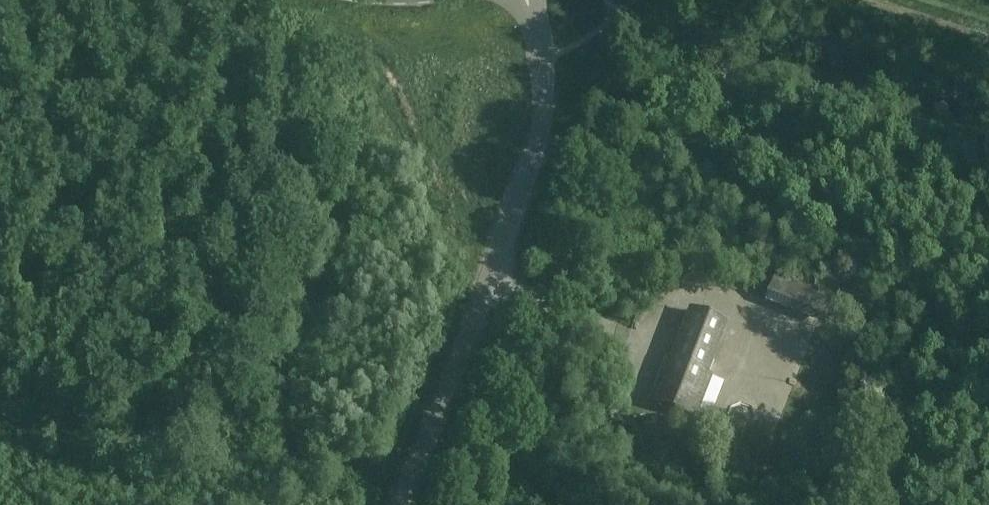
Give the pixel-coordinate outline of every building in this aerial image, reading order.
[(762,268),(753,291),(764,295),(773,272),(762,268)] [(766,302),(766,303),(787,311),(799,281),(778,273),(766,302)] [(836,294),(799,281),(787,311),(816,321),(824,324),(836,294)] [(727,324),(689,310),(670,359),(666,358),(649,402),(695,419),(711,376),(707,374),(727,324)]
